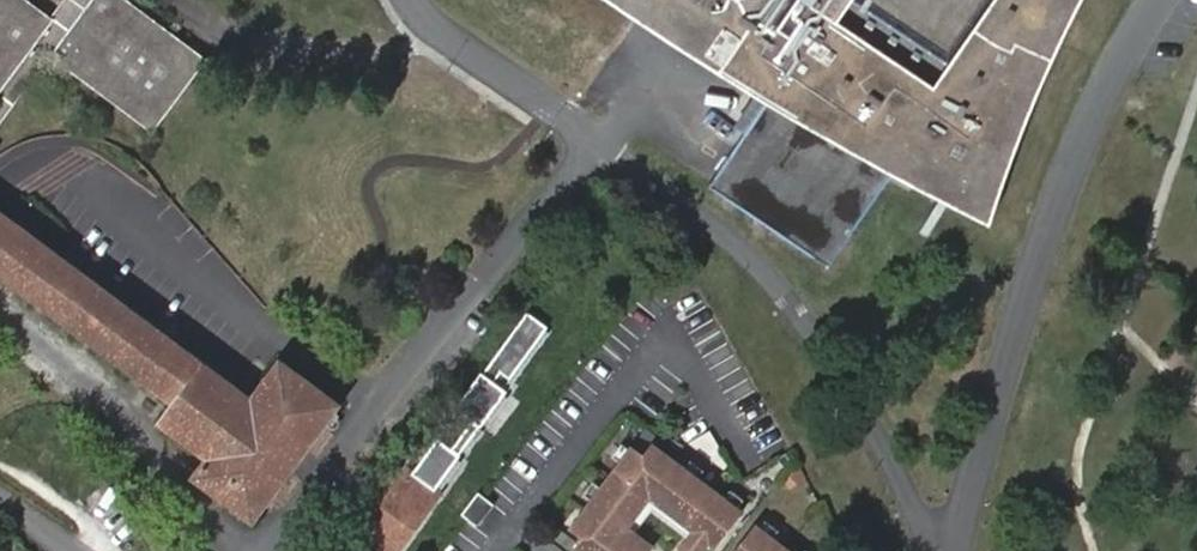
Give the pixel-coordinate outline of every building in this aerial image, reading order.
[(54,20),(26,0),(0,0),(0,92),(0,96),(4,99),(0,104),(0,127),(52,57),(155,132),(207,62),(125,0),(69,0),(54,20)] [(766,99),(705,186),(824,270),(892,174),(988,224),(1022,129),(1033,100),(1045,72),(1057,44),(1070,17),(1079,0),(627,0),(766,99)] [(174,405),(161,423),(207,460),(194,477),(253,521),(339,406),(280,362),(251,399),(0,212),(0,274),(174,405)] [(613,543),(643,501),(686,531),(680,538),(671,550),(698,550),(702,546),(708,549),(737,510),(731,505),(718,496),(709,490),(693,478),(679,468),(645,444),(636,456),(625,447),(621,453),(612,465),(593,492),(583,504),(578,511),(591,520),(575,541),(568,550),(624,550),(613,543)] [(604,460),(612,465),(621,453),(613,447),(604,460)] [(685,460),(679,468),(693,478),(698,471),(685,460)] [(402,476),(350,543),(361,550),(401,550),(402,550),(395,544),(414,518),(422,525),(438,502),(402,476)] [(574,499),(583,504),(593,492),(585,486),(574,499)] [(724,488),(718,496),(731,505),(736,498),(724,488)] [(487,507),(471,495),(452,521),(467,532),(487,507)] [(624,550),(643,550),(626,539),(645,511),(680,538),(686,531),(643,501),(613,543),(624,550)] [(563,532),(575,541),(591,520),(578,511),(563,532)] [(751,527),(764,536),(771,527),(758,518),(751,527)] [(780,548),(764,536),(751,527),(746,523),(726,550),(785,550),(780,548)]
